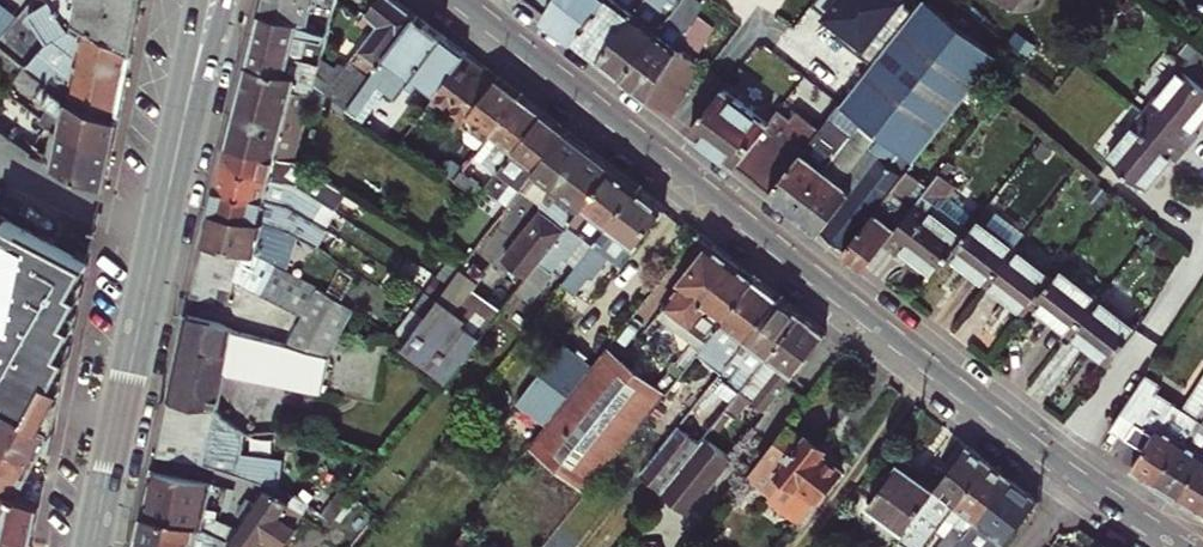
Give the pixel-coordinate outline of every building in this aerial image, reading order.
[(51,0),(22,0),(20,1),(47,44),(26,69),(67,100),(117,119),(130,52),(75,25),(69,30),(51,0)] [(51,0),(69,30),(75,25),(130,52),(141,0),(51,0)] [(320,63),(328,29),(336,0),(263,0),(248,62),(289,72),(293,56),(320,63)] [(326,91),(348,107),(416,13),(399,0),(376,0),(367,12),(380,21),(326,91)] [(544,18),(574,40),(607,0),(554,0),(544,18)] [(645,0),(607,0),(574,40),(598,59),(645,0)] [(622,77),(684,1),(684,0),(645,0),(598,59),(622,77)] [(700,13),(708,0),(694,0),(691,6),(684,1),(622,77),(649,99),(700,13)] [(844,251),(909,170),(993,63),(999,56),(929,0),(923,0),(915,10),(914,12),(904,25),(873,64),(822,128),(771,193),(844,251)] [(873,64),(904,25),(914,12),(915,10),(902,0),(816,0),(813,4),(844,28),(837,36),(873,64)] [(17,16),(0,2),(0,36),(17,16)] [(382,82),(399,96),(409,82),(421,66),(444,36),(416,13),(348,107),(358,115),(382,82)] [(695,57),(714,24),(700,13),(649,99),(671,115),(701,62),(695,57)] [(439,88),(443,83),(467,53),(444,36),(421,66),(409,82),(416,88),(420,81),(435,92),(439,88)] [(999,56),(993,63),(1004,72),(1012,63),(1022,71),(1031,59),(1010,42),(999,56)] [(443,83),(439,88),(453,99),(446,108),(462,121),(469,113),(492,132),(520,95),(467,53),(443,83)] [(230,143),(298,159),(311,103),(316,105),(318,96),(331,109),(343,113),(348,107),(326,91),(316,83),(320,63),(293,56),(289,72),(248,62),(230,143)] [(67,100),(26,69),(22,66),(16,82),(50,106),(41,119),(50,126),(62,128),(76,133),(75,140),(110,154),(117,119),(67,100)] [(1146,113),(1190,149),(1201,135),(1193,129),(1202,118),(1202,84),(1184,68),(1146,113)] [(768,123),(717,84),(711,92),(715,98),(690,131),(771,193),(822,128),(799,109),(792,118),(779,108),(768,123)] [(432,97),(446,108),(453,99),(439,88),(432,97)] [(520,95),(492,132),(473,156),(478,160),(480,156),(498,170),(544,113),(520,95)] [(29,154),(34,156),(45,140),(0,110),(0,129),(31,151),(29,154)] [(498,170),(487,185),(508,204),(534,169),(564,129),(544,113),(498,170)] [(1171,157),(1178,163),(1190,149),(1146,113),(1109,156),(1145,187),(1171,157)] [(54,166),(103,187),(110,154),(75,140),(76,133),(62,128),(54,166)] [(504,259),(527,276),(613,167),(564,129),(534,169),(555,184),(542,201),(543,208),(504,259)] [(224,166),(295,183),(322,200),(324,202),(336,184),(298,159),(230,143),(224,166)] [(224,166),(219,187),(293,205),(311,217),(322,200),(295,183),(224,166)] [(613,167),(527,276),(517,290),(531,300),(566,256),(577,265),(639,187),(613,167)] [(487,185),(464,168),(454,180),(478,196),(487,185)] [(866,268),(886,244),(931,186),(909,170),(844,251),(866,268)] [(936,276),(952,254),(966,236),(933,210),(954,184),(941,174),(931,186),(886,244),(900,254),(904,250),(936,276)] [(214,208),(265,219),(279,226),(293,205),(219,187),(214,208)] [(564,281),(578,292),(592,275),(595,278),(612,256),(622,264),(666,207),(639,187),(577,265),(564,281)] [(279,226),(302,237),(306,232),(314,219),(311,217),(293,205),(279,226)] [(214,208),(206,241),(242,249),(257,253),(264,257),(277,264),(278,265),(288,270),(293,245),(272,235),(261,239),(265,219),(214,208)] [(988,282),(1017,246),(981,218),(966,236),(952,254),(988,282)] [(314,219),(306,232),(340,255),(350,241),(314,219)] [(53,434),(62,390),(53,385),(68,357),(58,352),(75,325),(65,320),(81,294),(72,289),(88,264),(4,220),(0,247),(0,404),(53,434)] [(239,270),(242,249),(206,241),(202,260),(239,270)] [(450,258),(462,266),(469,257),(447,242),(441,252),(450,258)] [(713,245),(666,306),(708,338),(756,279),(740,266),(713,245)] [(1027,312),(1035,302),(1055,276),(1017,246),(988,282),(1027,312)] [(257,253),(242,249),(239,270),(236,281),(248,287),(265,257),(257,253)] [(265,257),(248,287),(262,294),(278,265),(277,264),(265,257)] [(462,266),(450,258),(438,276),(449,283),(462,266)] [(236,281),(239,270),(202,260),(198,278),(235,287),(236,281)] [(288,270),(278,265),(262,294),(275,301),(291,272),(288,270)] [(1055,276),(1035,302),(1072,331),(1100,295),(1062,267),(1055,276)] [(304,279),(291,272),(275,301),(288,308),(304,279)] [(231,305),(235,287),(198,278),(193,296),(231,305)] [(304,279),(288,308),(298,313),(300,311),(317,286),(304,279)] [(738,329),(748,337),(780,297),(756,279),(708,338),(705,343),(713,349),(719,353),(738,329)] [(216,408),(244,431),(277,430),(279,425),(254,413),(238,403),(249,359),(263,363),(301,373),(307,348),(331,354),(355,309),(317,286),(300,311),(304,313),(290,342),(254,329),(189,315),(172,400),(216,408)] [(439,298),(427,291),(415,308),(426,315),(436,301),(439,298)] [(1111,361),(1139,325),(1100,295),(1072,331),(1111,361)] [(729,361),(712,382),(735,399),(742,390),(804,316),(780,297),(748,337),(729,361)] [(426,315),(408,341),(404,347),(448,378),(481,335),(436,301),(426,315)] [(660,315),(692,339),(701,347),(705,343),(708,338),(666,306),(660,315)] [(804,316),(742,390),(751,398),(765,409),(826,333),(804,316)] [(738,329),(719,353),(729,361),(748,337),(738,329)] [(666,392),(683,370),(701,347),(692,339),(657,385),(666,392)] [(683,370),(692,377),(713,349),(705,343),(701,347),(683,370)] [(607,347),(589,370),(550,419),(520,458),(552,482),(562,469),(588,489),(660,399),(666,392),(657,385),(607,347)] [(550,419),(589,370),(561,348),(523,398),(550,419)] [(68,357),(53,385),(62,390),(68,357)] [(238,403),(254,413),(263,363),(249,359),(238,403)] [(666,392),(660,399),(673,408),(695,379),(692,377),(683,370),(666,392)] [(1156,485),(1202,412),(1202,379),(1184,407),(1158,390),(1163,383),(1146,372),(1111,428),(1127,438),(1140,418),(1157,430),(1145,449),(1132,470),(1156,485)] [(751,398),(742,390),(735,399),(727,408),(736,415),(751,398)] [(172,400),(160,452),(209,462),(267,485),(276,488),(280,459),(240,453),(244,431),(216,408),(172,400)] [(35,465),(53,434),(0,404),(0,446),(35,465)] [(736,415),(727,408),(703,437),(731,458),(754,429),(736,415)] [(1178,499),(1202,461),(1202,412),(1156,485),(1178,499)] [(1140,418),(1127,438),(1145,449),(1157,430),(1140,418)] [(662,488),(701,439),(680,424),(641,472),(655,483),(662,488)] [(785,511),(799,523),(840,468),(821,453),(825,447),(809,435),(805,439),(787,427),(748,476),(765,489),(777,472),(801,490),(785,511)] [(703,437),(701,439),(662,488),(690,510),(731,458),(703,437)] [(989,462),(967,444),(947,472),(910,525),(894,546),(924,546),(933,535),(989,462)] [(18,495),(35,465),(0,446),(0,485),(18,495)] [(873,498),(910,525),(947,472),(929,460),(918,475),(908,468),(912,462),(903,456),(873,498)] [(1202,503),(1202,461),(1178,499),(1197,511),(1202,503)] [(989,462),(933,535),(943,541),(938,546),(955,546),(1008,476),(989,462)] [(200,524),(206,497),(210,478),(157,467),(148,513),(200,524)] [(1038,499),(1008,476),(955,546),(1002,546),(1038,499)] [(662,488),(655,483),(640,502),(647,507),(662,488)] [(30,544),(38,506),(18,495),(0,485),(0,526),(30,544)] [(290,501),(303,511),(327,531),(334,521),(324,513),(295,491),(292,494),(276,488),(267,485),(264,489),(290,501)] [(232,540),(244,546),(278,546),(303,511),(290,501),(264,489),(255,503),(245,519),(239,529),(232,540)] [(324,513),(334,521),(354,497),(342,489),(324,513)] [(245,519),(255,503),(248,498),(238,514),(245,519)] [(160,546),(230,546),(232,540),(212,530),(200,524),(148,513),(141,543),(160,546)] [(212,530),(232,540),(239,529),(217,520),(212,530)] [(30,544),(0,526),(0,536),(30,544)] [(30,544),(0,536),(0,546),(30,546),(30,544)]
